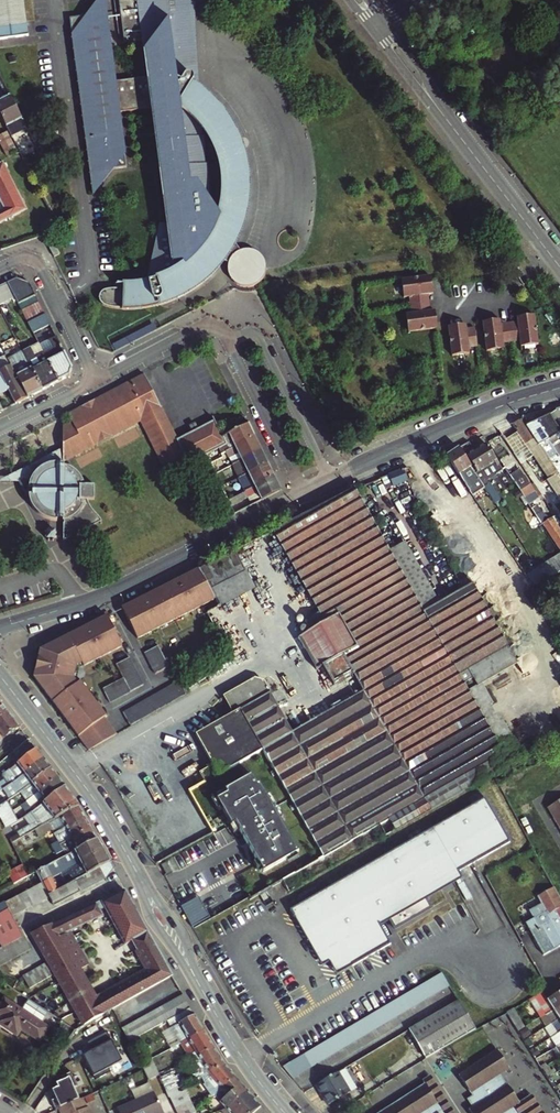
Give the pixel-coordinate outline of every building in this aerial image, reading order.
[(28,35),(24,0),(0,0),(0,39),(28,35)] [(116,81),(105,0),(99,0),(87,16),(70,18),(94,194),(114,169),(127,167),(120,113),(153,108),(169,229),(161,227),(148,282),(135,284),(127,284),(119,284),(119,289),(112,290),(107,291),(103,293),(101,296),(101,299),(101,302),(103,305),(109,308),(116,310),(123,309),(123,312),(134,311),(145,310),(154,308),(164,306),(177,301),(183,299),(193,293),(202,286),(212,276),(219,268),(226,270),(225,273),(225,277),(227,282),(231,287),(237,290),(239,290),(244,291),(249,290),(255,287),(256,286),(259,284),(261,282),(264,278),(266,275),(267,272),(267,269),(267,268),(266,264),(263,258),(261,255),(255,251),(249,249),(242,250),(237,243),(242,231),(246,219),(249,205),(250,193),(249,180),(248,166),(244,153),(240,141),(234,129),(227,119),(219,108),(212,101),(201,90),(198,65),(190,5),(192,2),(190,0),(120,0),(125,43),(144,41),(149,77),(116,81)] [(196,5),(192,2),(190,5),(198,65),(201,90),(198,42),(196,5)] [(448,25),(440,17),(435,22),(442,30),(448,25)] [(0,102),(0,114),(10,135),(25,126),(10,96),(0,102)] [(0,134),(0,143),(7,156),(17,150),(6,131),(0,134)] [(4,163),(0,165),(0,198),(6,210),(0,213),(0,224),(28,209),(4,163)] [(50,245),(55,257),(60,255),(54,243),(50,245)] [(16,298),(19,304),(37,295),(31,283),(17,278),(8,282),(16,298)] [(433,281),(432,278),(403,281),(405,299),(411,298),(412,307),(413,315),(407,315),(409,333),(439,329),(439,326),(435,324),(434,319),(438,318),(437,312),(432,312),(431,304),(430,295),(434,295),(433,288),(430,288),(429,283),(433,281)] [(8,302),(16,298),(8,282),(1,286),(8,302)] [(8,302),(1,286),(0,286),(0,305),(1,306),(8,302)] [(19,304),(23,312),(41,304),(37,295),(19,304)] [(23,312),(28,322),(46,314),(41,304),(23,312)] [(33,333),(39,330),(52,324),(46,314),(28,322),(33,333)] [(489,323),(484,324),(488,353),(506,351),(505,345),(513,344),(522,343),(523,349),(540,347),(537,317),(533,317),(532,317),(531,321),(526,322),(525,318),(518,319),(519,324),(511,325),(502,326),(502,321),(495,322),(495,326),(491,326),(489,323)] [(113,345),(116,352),(158,330),(155,324),(113,345)] [(468,326),(461,327),(461,330),(457,331),(453,328),(450,328),(453,358),(471,355),(471,350),(479,349),(476,329),(468,330),(468,326)] [(45,344),(39,330),(33,333),(40,346),(45,344)] [(58,383),(71,376),(73,369),(58,337),(45,344),(40,346),(45,356),(58,383)] [(31,348),(24,352),(43,390),(58,383),(45,356),(37,360),(31,348)] [(43,390),(24,352),(8,359),(12,366),(28,398),(43,390)] [(169,362),(164,365),(170,376),(175,374),(169,362)] [(16,404),(28,398),(12,366),(0,372),(0,373),(9,390),(16,404)] [(9,390),(0,373),(0,394),(9,390)] [(152,422),(177,470),(207,455),(215,451),(228,445),(225,438),(216,422),(200,429),(197,424),(191,427),(193,433),(178,440),(145,375),(131,382),(96,400),(109,426),(145,408),(152,422)] [(63,449),(109,426),(96,400),(95,406),(85,406),(67,415),(71,422),(63,426),(63,444),(63,449)] [(144,426),(152,422),(145,408),(109,426),(113,432),(140,418),(144,426)] [(559,455),(559,430),(549,414),(538,421),(559,455)] [(519,432),(528,445),(545,473),(559,495),(559,477),(528,427),(522,420),(514,425),(519,432)] [(538,421),(528,427),(559,477),(559,455),(538,421)] [(230,435),(236,447),(256,437),(250,424),(230,435)] [(67,456),(113,432),(109,426),(63,449),(64,456),(67,456)] [(519,432),(512,436),(521,450),(528,445),(519,432)] [(215,451),(220,459),(227,455),(226,452),(231,449),(236,447),(230,435),(225,438),(228,445),(215,451)] [(521,450),(512,436),(506,440),(515,454),(521,450)] [(237,454),(241,461),(263,450),(256,437),(236,447),(231,449),(234,456),(237,454)] [(501,499),(488,480),(504,470),(487,444),(475,451),(470,442),(459,448),(483,484),(489,494),(495,503),(501,499)] [(58,455),(58,459),(64,459),(64,456),(63,449),(63,444),(0,476),(0,478),(20,477),(30,496),(32,495),(31,492),(30,488),(30,484),(30,481),(31,477),(32,474),(33,470),(35,467),(37,465),(40,462),(43,460),(46,458),(49,457),(53,456),(56,455),(58,455)] [(471,492),(483,484),(459,448),(447,456),(471,492)] [(245,465),(249,473),(270,463),(263,450),(241,461),(229,467),(231,472),(245,465)] [(215,451),(207,455),(216,473),(225,469),(220,459),(215,451)] [(82,468),(79,464),(77,461),(74,459),(70,458),(67,456),(64,456),(64,459),(58,459),(58,455),(56,455),(53,456),(49,457),(46,458),(43,460),(40,462),(37,465),(35,467),(33,470),(32,474),(31,477),(30,481),(30,484),(30,488),(31,492),(32,495),(34,498),(36,501),(38,504),(41,506),(44,508),(47,510),(50,511),(54,512),(57,513),(60,513),(59,508),(66,508),(66,512),(67,533),(98,517),(90,503),(86,505),(83,499),(84,498),(85,496),(85,494),(84,494),(85,491),(93,490),(97,490),(96,474),(84,475),(82,472),(84,471),(82,468)] [(270,463),(249,473),(240,477),(243,483),(252,479),(256,486),(276,476),(270,463)] [(513,473),(529,503),(540,497),(524,467),(513,473)] [(405,468),(390,474),(394,485),(409,479),(405,468)] [(244,509),(239,500),(248,495),(253,504),(283,490),(276,476),(256,486),(237,495),(228,499),(231,504),(235,513),(244,509)] [(237,495),(230,482),(222,486),(228,499),(237,495)] [(354,675),(364,692),(429,812),(493,775),(511,765),(470,692),(425,612),(391,552),(355,489),(351,490),(297,518),(274,530),(319,611),(323,619),(318,621),(318,620),(317,619),(316,619),(315,618),(314,619),(313,620),(313,621),(313,622),(315,626),(298,636),(317,670),(323,667),(327,674),(334,686),(354,675)] [(84,498),(83,499),(86,505),(90,503),(98,517),(105,513),(98,500),(96,497),(94,494),(93,490),(85,491),(84,494),(85,494),(85,496),(84,498)] [(554,518),(544,524),(559,549),(559,529),(554,518)] [(50,523),(50,532),(59,532),(59,523),(50,523)] [(407,544),(391,552),(425,612),(440,604),(407,544)] [(212,591),(246,571),(236,551),(200,571),(212,591)] [(529,571),(534,583),(559,571),(559,557),(529,571)] [(139,639),(216,599),(212,591),(200,571),(199,569),(123,607),(139,639)] [(221,607),(255,587),(246,571),(212,591),(216,599),(221,607)] [(440,604),(425,612),(470,692),(479,686),(470,669),(508,648),(473,585),(440,604)] [(319,611),(309,617),(313,622),(313,621),(313,620),(314,619),(315,618),(316,619),(317,619),(318,620),(318,621),(323,619),(319,611)] [(39,651),(34,675),(52,699),(80,737),(81,738),(85,743),(90,750),(104,741),(118,733),(111,723),(105,716),(106,715),(80,680),(73,677),(76,666),(82,663),(84,666),(123,646),(107,615),(39,651)] [(146,653),(150,659),(154,666),(157,674),(171,667),(167,659),(163,652),(160,645),(146,653)] [(511,765),(523,758),(483,685),(518,665),(508,648),(470,669),(479,686),(470,692),(511,765)] [(145,685),(142,678),(138,671),(134,664),(131,657),(117,665),(120,671),(124,678),(117,682),(103,689),(110,703),(124,696),(131,692),(145,685)] [(79,669),(84,666),(82,663),(76,666),(73,677),(80,680),(77,676),(79,669)] [(157,692),(150,696),(144,700),(137,703),(131,707),(124,712),(131,725),(139,721),(145,717),(152,713),(158,709),(165,705),(171,701),(178,697),(185,693),(190,689),(188,686),(183,676),(177,680),(170,684),(163,688),(157,692)] [(264,750),(325,856),(381,825),(388,836),(429,812),(364,692),(293,733),(264,681),(257,680),(224,698),(233,714),(196,736),(213,765),(219,776),(264,750)] [(0,716),(0,732),(4,738),(18,726),(6,711),(0,716)] [(43,759),(36,750),(2,775),(5,780),(0,783),(0,791),(5,788),(8,786),(43,759)] [(50,769),(43,759),(8,786),(5,788),(11,798),(20,792),(26,788),(31,783),(50,769)] [(57,777),(50,769),(31,783),(26,788),(20,792),(27,801),(57,777)] [(236,824),(264,873),(299,853),(259,784),(257,786),(252,776),(225,791),(227,795),(216,801),(232,827),(236,824)] [(20,805),(28,815),(33,812),(35,814),(38,812),(36,809),(65,787),(57,777),(27,801),(20,805)] [(33,812),(28,815),(25,817),(29,824),(23,828),(26,835),(49,822),(79,807),(65,787),(36,809),(38,812),(35,814),(33,812)] [(485,797),(289,911),(323,964),(330,960),(328,958),(382,927),(463,879),(459,872),(511,843),(485,797)] [(0,805),(0,817),(12,810),(7,800),(0,805)] [(549,809),(559,826),(559,825),(559,803),(549,809)] [(57,854),(64,850),(60,844),(72,838),(91,828),(79,807),(49,822),(59,841),(52,845),(57,854)] [(0,817),(0,819),(5,828),(18,821),(12,810),(0,817)] [(67,856),(97,840),(91,828),(72,838),(60,844),(64,850),(67,856)] [(42,884),(51,879),(61,874),(58,869),(62,868),(64,872),(67,871),(65,866),(72,862),(73,858),(76,856),(80,864),(104,852),(97,840),(67,856),(35,873),(41,884),(42,884)] [(64,879),(67,886),(110,863),(104,852),(80,864),(84,871),(82,872),(78,872),(64,879)] [(162,865),(166,874),(172,872),(167,862),(162,865)] [(42,884),(41,884),(4,904),(7,910),(12,919),(50,898),(55,907),(104,879),(113,869),(110,863),(67,886),(57,891),(48,895),(42,884)] [(15,882),(24,878),(31,876),(27,863),(10,869),(15,882)] [(51,879),(42,884),(48,895),(57,891),(51,879)] [(556,888),(539,897),(544,905),(532,911),(536,918),(528,923),(532,930),(545,955),(559,947),(559,895),(556,888)] [(269,906),(276,902),(269,890),(262,894),(269,906)] [(102,901),(34,934),(50,962),(57,974),(61,981),(80,971),(90,965),(73,933),(103,917),(100,911),(105,909),(125,945),(132,941),(148,933),(124,891),(104,902),(102,901)] [(197,900),(182,908),(194,929),(212,919),(206,908),(203,910),(197,900)] [(7,910),(0,914),(0,950),(23,939),(12,919),(7,910)] [(328,958),(330,960),(337,974),(392,943),(382,927),(328,958)] [(148,933),(132,941),(138,951),(153,942),(148,933)] [(23,939),(0,950),(0,967),(30,952),(23,939)] [(96,1001),(85,981),(66,991),(85,1025),(112,1010),(172,976),(153,942),(138,951),(128,957),(139,976),(117,989),(96,1001)] [(31,989),(57,974),(50,962),(24,977),(31,989)] [(61,981),(66,991),(85,981),(80,971),(61,981)] [(443,972),(284,1067),(293,1078),(451,985),(443,972)] [(550,989),(532,999),(543,1017),(559,1006),(559,983),(550,989)] [(183,995),(122,1029),(130,1041),(190,1007),(183,995)] [(4,999),(0,1006),(0,1017),(1,1018),(0,1020),(0,1026),(18,1037),(22,1031),(41,1042),(50,1028),(44,1024),(50,1013),(28,999),(21,1010),(4,999)] [(410,1030),(427,1060),(477,1030),(460,1001),(410,1030)] [(553,1023),(559,1019),(559,1006),(543,1017),(549,1026),(553,1023)] [(177,1025),(194,1015),(190,1008),(174,1019),(175,1022),(177,1025)] [(516,1008),(509,1012),(521,1031),(528,1026),(516,1008)] [(204,1031),(194,1015),(177,1025),(172,1028),(180,1044),(182,1043),(204,1031)] [(172,1028),(163,1032),(171,1048),(180,1044),(172,1028)] [(93,1049),(84,1053),(94,1074),(124,1059),(109,1030),(89,1040),(93,1049)] [(204,1031),(182,1043),(191,1059),(193,1057),(195,1059),(199,1057),(198,1055),(213,1046),(204,1031)] [(210,1073),(225,1065),(213,1046),(198,1055),(199,1057),(195,1059),(204,1075),(209,1073),(210,1073)] [(515,1106),(522,1101),(511,1083),(509,1084),(502,1073),(513,1066),(501,1048),(462,1073),(473,1091),(474,1090),(477,1094),(472,1098),(476,1105),(472,1108),(475,1112),(520,1112),(515,1106)] [(160,1074),(154,1057),(142,1063),(145,1069),(149,1079),(160,1074)] [(210,1073),(209,1073),(221,1088),(235,1076),(225,1065),(210,1073)] [(358,1089),(345,1068),(317,1084),(330,1105),(358,1089)] [(50,1103),(54,1112),(78,1101),(73,1090),(76,1088),(69,1073),(59,1078),(61,1082),(54,1085),(56,1089),(50,1092),(54,1100),(50,1103)] [(163,1080),(168,1091),(181,1085),(176,1074),(163,1080)] [(434,1074),(426,1079),(429,1084),(448,1112),(459,1112),(434,1074)] [(219,1099),(228,1109),(247,1091),(235,1076),(221,1088),(210,1098),(213,1102),(219,1096),(221,1098),(219,1099)] [(133,1089),(137,1099),(155,1091),(150,1081),(133,1089)] [(429,1084),(383,1112),(448,1112),(429,1084)] [(168,1091),(172,1099),(173,1099),(177,1109),(189,1104),(192,1103),(187,1093),(184,1094),(181,1085),(168,1091)] [(155,1091),(137,1099),(118,1107),(121,1112),(165,1112),(155,1091)] [(260,1105),(247,1091),(228,1109),(222,1111),(224,1112),(251,1112),(260,1105)] [(88,1095),(95,1112),(105,1112),(96,1092),(88,1095)] [(534,1093),(522,1101),(515,1106),(520,1112),(547,1112),(534,1093)] [(59,1111),(60,1112),(92,1112),(89,1108),(86,1109),(82,1100),(59,1111)] [(177,1109),(179,1112),(196,1112),(197,1112),(192,1103),(189,1104),(177,1109)]
